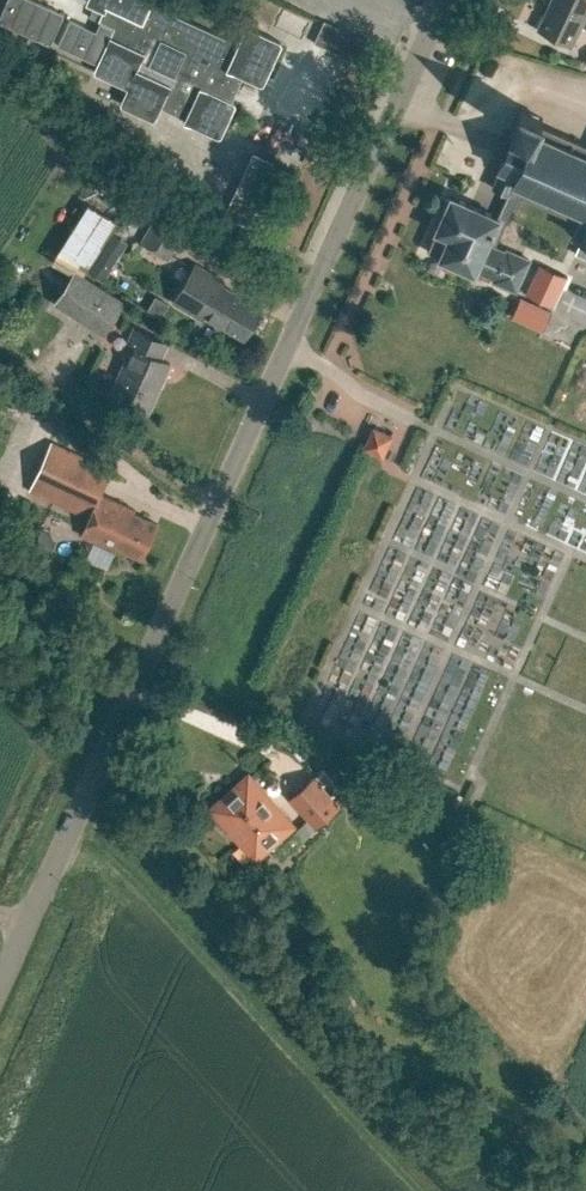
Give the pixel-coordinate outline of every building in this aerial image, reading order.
[(0,16),(0,22),(51,45),(65,14),(35,0),(7,0),(0,16)] [(218,136),(234,101),(232,100),(243,76),(261,84),(280,41),(246,26),(238,43),(152,3),(154,0),(96,0),(96,1),(105,5),(99,20),(114,27),(93,71),(127,87),(120,102),(155,118),(161,106),(185,117),(184,120),(218,136)] [(552,1),(585,17),(585,0),(552,0),(552,1)] [(570,45),(579,26),(585,29),(585,17),(552,1),(538,30),(570,45)] [(89,16),(97,20),(102,11),(93,7),(89,16)] [(314,42),(358,62),(367,40),(324,21),(314,42)] [(491,186),(507,194),(522,201),(523,197),(574,219),(569,231),(573,232),(572,235),(583,239),(576,253),(585,257),(585,152),(539,131),(545,118),(520,106),(508,132),(512,134),(496,169),(498,170),(491,186)] [(224,215),(247,226),(276,164),(253,153),(224,215)] [(437,231),(430,248),(441,253),(440,257),(475,272),(476,270),(495,278),(495,280),(515,289),(528,259),(507,250),(506,252),(495,247),(512,207),(518,209),(522,201),(507,194),(497,217),(451,196),(436,231),(437,231)] [(57,257),(83,274),(120,220),(94,202),(57,257)] [(161,209),(141,242),(166,257),(186,223),(161,209)] [(92,272),(109,279),(127,239),(110,232),(92,272)] [(205,315),(244,338),(262,309),(222,285),(224,280),(195,263),(174,302),(202,319),(205,315)] [(525,294),(552,306),(566,276),(540,263),(525,294)] [(55,303),(104,333),(124,302),(75,271),(55,303)] [(585,315),(585,301),(569,295),(564,308),(585,315)] [(157,296),(149,309),(163,317),(170,304),(157,296)] [(519,297),(510,315),(541,330),(550,311),(519,297)] [(110,394),(148,411),(169,363),(159,358),(166,344),(133,330),(123,353),(127,356),(110,394)] [(382,457),(392,436),(373,428),(364,448),(382,457)] [(31,488),(90,515),(80,535),(116,551),(117,548),(141,559),(157,523),(133,513),(135,509),(101,494),(111,470),(52,443),(31,488)] [(293,832),(299,838),(337,806),(309,773),(283,795),(305,821),(293,832)] [(228,792),(228,796),(214,808),(228,824),(229,830),(236,838),(242,840),(256,855),(290,825),(274,807),(275,807),(265,795),(264,795),(248,778),(234,790),(231,790),(228,792)]
